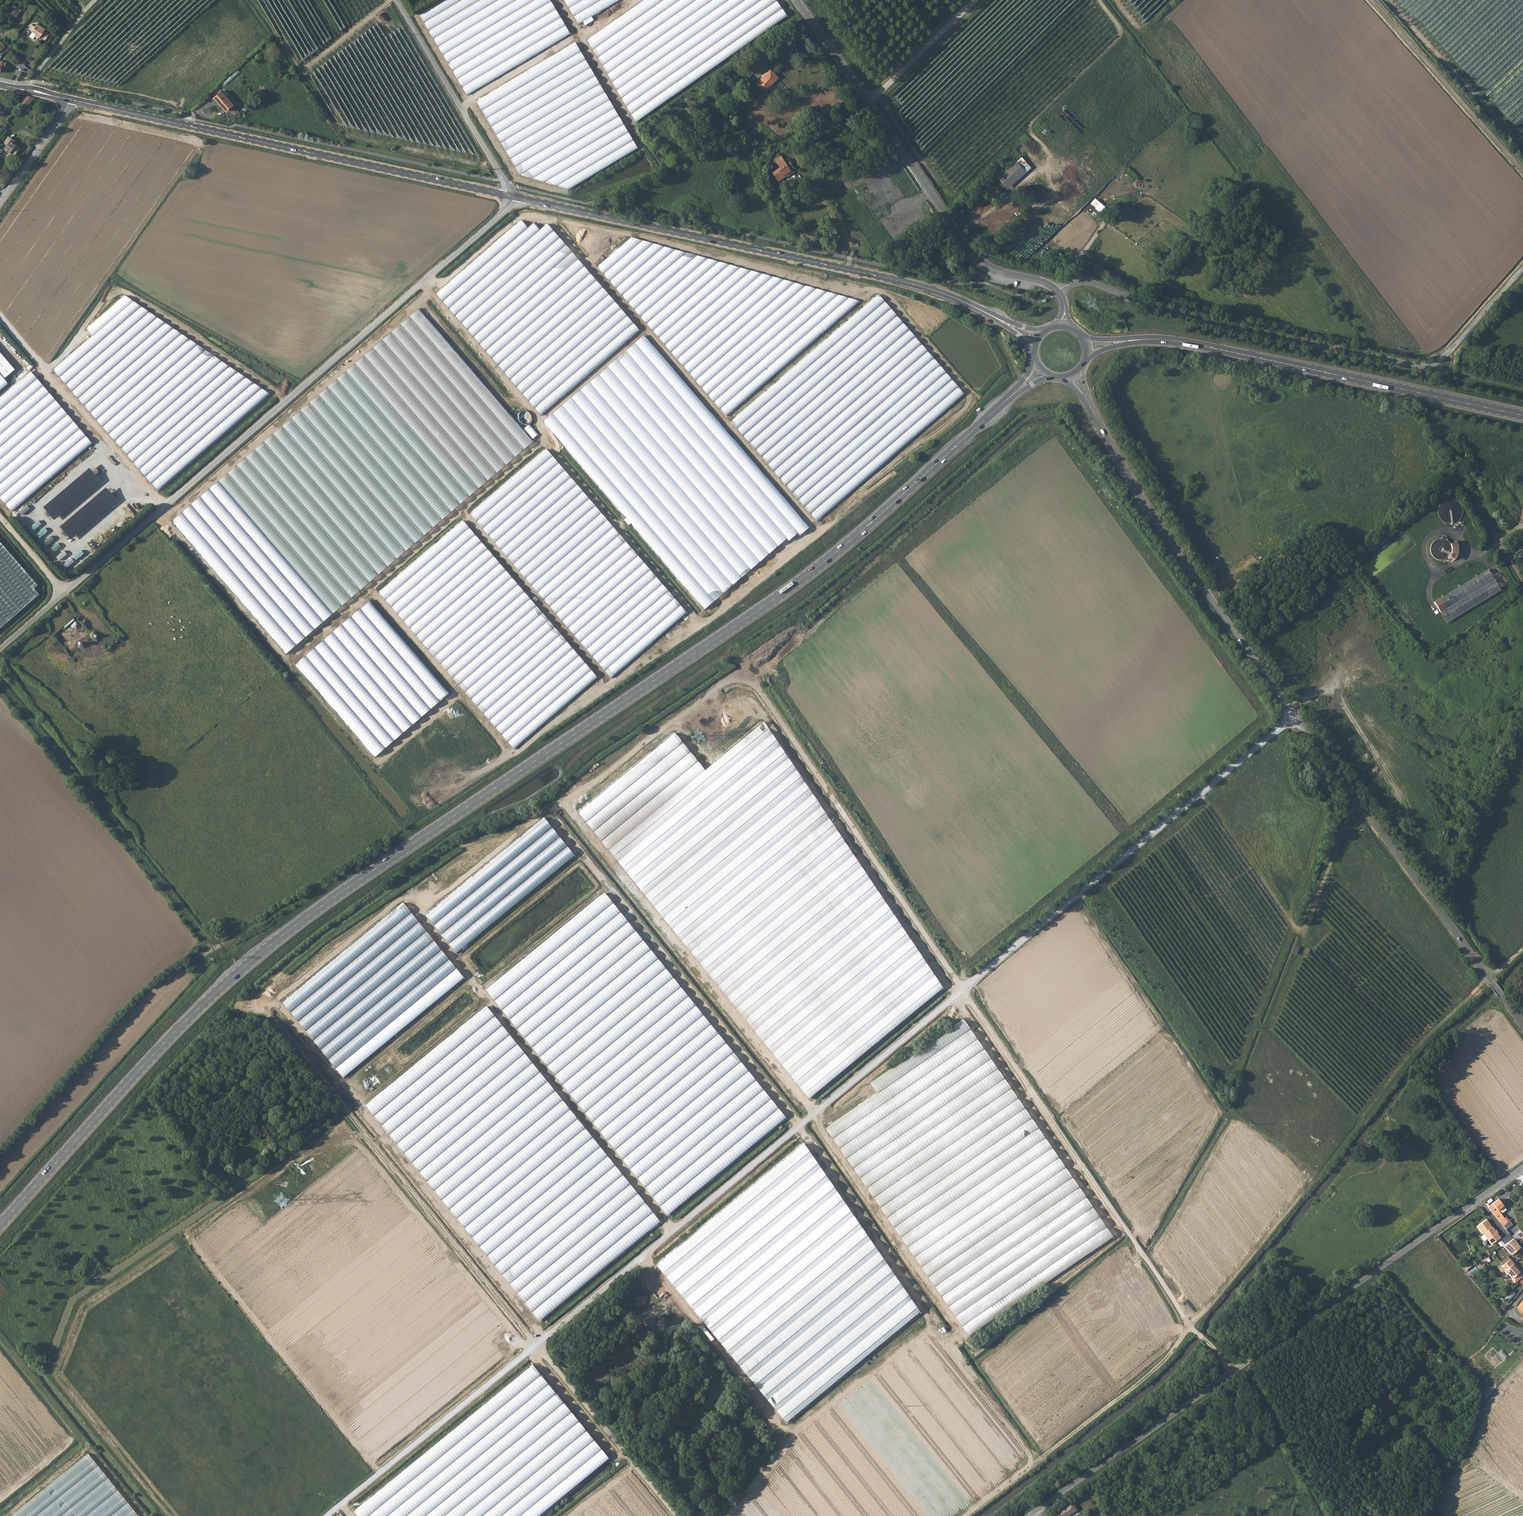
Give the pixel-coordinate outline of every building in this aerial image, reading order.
[(418,13),(466,95),(570,34),(550,0),(440,0),(418,13)] [(578,24),(618,0),(564,0),(578,24)] [(586,40),(635,122),(787,17),(775,0),(644,0),(586,40)] [(19,14),(11,8),(7,13),(15,19),(19,14)] [(32,25),(29,29),(32,31),(36,34),(35,35),(40,38),(41,37),(46,40),(50,34),(44,31),(46,29),(37,23),(35,27),(32,25)] [(637,149),(575,42),(475,101),(518,174),(568,189),(637,149)] [(756,82),(765,91),(779,76),(771,68),(756,82)] [(213,98),(225,113),(233,106),(228,100),(221,92),(213,98)] [(29,106),(35,98),(27,96),(20,104),(25,108),(29,106)] [(231,98),(228,100),(233,106),(236,103),(231,98)] [(13,145),(15,142),(9,137),(4,144),(8,146),(5,150),(14,157),(21,148),(17,145),(16,146),(13,145)] [(1009,189),(1032,167),(1021,155),(998,177),(1009,189)] [(786,164),(781,157),(775,161),(780,168),(772,173),(777,182),(785,177),(786,177),(793,173),(791,169),(793,168),(789,162),(786,164)] [(1031,194),(1035,190),(1029,184),(1026,188),(1031,194)] [(541,417),(640,331),(583,265),(547,224),(540,231),(534,223),(528,228),(522,221),(507,233),(462,272),(436,295),(494,362),(541,417)] [(726,417),(859,301),(653,244),(631,238),(597,267),(726,417)] [(866,306),(731,423),(816,521),(964,395),(879,296),(866,306)] [(53,369),(158,491),(270,394),(125,297),(86,327),(93,336),(53,369)] [(172,522),(286,653),(534,441),(419,310),(172,522)] [(644,336),(545,422),(705,609),(805,523),(644,336)] [(5,379),(15,370),(0,353),(0,372),(5,379)] [(12,511),(92,444),(31,373),(0,398),(0,497),(12,511)] [(0,374),(0,391),(8,384),(0,374)] [(534,438),(539,434),(531,424),(525,428),(534,438)] [(471,514),(606,672),(612,678),(687,613),(546,449),(471,514)] [(598,678),(463,521),(379,593),(458,685),(515,751),(598,678)] [(38,596),(37,590),(37,586),(0,544),(0,630),(38,596)] [(1501,591),(1488,570),(1434,602),(1447,623),(1501,591)] [(295,665),(375,758),(449,695),(370,602),(295,665)] [(944,991),(762,721),(703,771),(672,733),(576,811),(810,1100),(944,991)] [(98,774),(105,770),(102,765),(95,768),(98,774)] [(574,856),(542,817),(424,914),(457,953),(574,856)] [(788,1121),(602,894),(484,990),(669,1217),(788,1121)] [(463,978),(401,904),(282,1002),(344,1077),(463,978)] [(660,1223),(484,1008),(364,1105),(540,1321),(660,1223)] [(1112,1239),(961,1020),(868,1083),(875,1093),(825,1128),(969,1337),(1112,1239)] [(919,1313),(802,1143),(652,1267),(785,1425),(919,1313)] [(1499,1199),(1493,1204),(1499,1211),(1505,1206),(1499,1199)] [(1499,1211),(1493,1204),(1489,1208),(1501,1222),(1505,1219),(1499,1211)] [(1487,1220),(1478,1227),(1483,1235),(1484,1234),(1492,1245),(1502,1237),(1498,1232),(1497,1233),(1493,1227),(1492,1228),(1487,1220)] [(1504,1237),(1508,1242),(1510,1240),(1514,1238),(1510,1233),(1504,1237)] [(1514,1238),(1510,1240),(1518,1249),(1521,1247),(1514,1238)] [(1512,1255),(1518,1249),(1510,1240),(1508,1242),(1503,1245),(1512,1255)] [(1509,1256),(1503,1261),(1505,1264),(1511,1259),(1509,1256)] [(1502,1267),(1508,1275),(1509,1274),(1513,1278),(1512,1279),(1515,1283),(1522,1277),(1522,1276),(1516,1268),(1517,1267),(1511,1259),(1505,1264),(1502,1267)] [(1470,1263),(1463,1268),(1466,1272),(1468,1271),(1467,1270),(1472,1266),(1470,1263)] [(530,1364),(353,1511),(357,1515),(539,1515),(608,1459),(530,1364)] [(89,1454),(13,1515),(139,1515),(89,1454)] [(1052,1515),(1067,1515),(1076,1510),(1071,1503),(1052,1515)]
